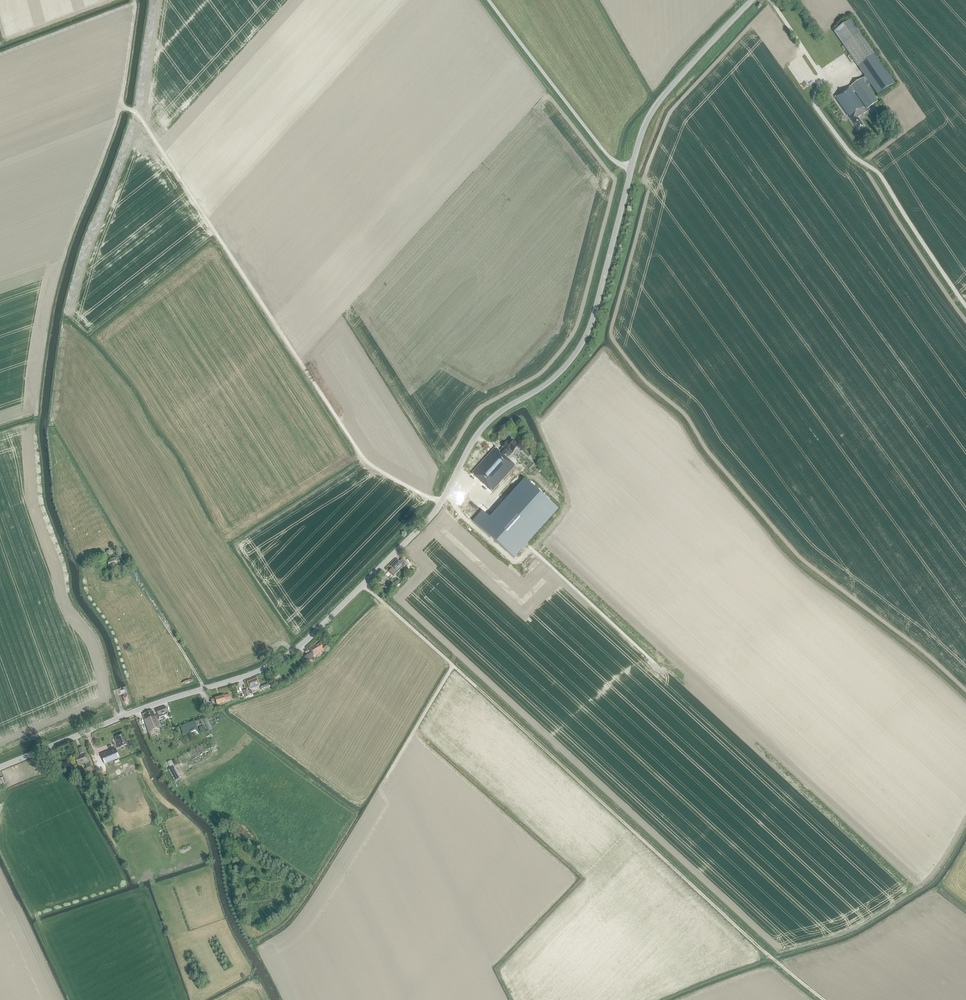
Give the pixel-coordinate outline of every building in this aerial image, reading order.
[(870,84),(878,95),(895,83),(860,33),(849,17),(832,29),(843,45),(850,55),(853,60),(865,77),(834,98),(847,117),(848,117),(857,130),(863,126),(859,120),(859,121),(857,118),(867,111),(854,93),(855,92),(867,109),(877,102),(867,87),(870,84)] [(503,447),(499,452),(507,459),(510,455),(513,453),(518,447),(516,444),(512,440),(508,444),(507,442),(503,447)] [(506,507),(502,512),(502,511),(501,512),(502,512),(498,517),(497,516),(496,518),(494,520),(493,521),(482,511),(473,521),(490,537),(490,536),(494,540),(514,558),(558,509),(528,482),(506,507)] [(114,565),(118,564),(116,557),(109,559),(110,560),(107,561),(108,566),(114,564),(114,565)] [(391,569),(391,568),(389,571),(394,576),(406,564),(405,563),(406,562),(402,558),(399,561),(397,560),(390,566),(392,568),(391,569)] [(314,656),(324,649),(320,643),(316,646),(315,644),(308,648),(311,652),(309,654),(308,654),(304,657),(308,662),(312,660),(311,658),(313,656),(314,656)] [(259,685),(257,678),(247,682),(249,689),(259,685)] [(229,694),(223,696),(214,698),(215,698),(211,699),(211,702),(215,701),(216,704),(225,701),(231,699),(229,694)] [(158,715),(159,717),(168,714),(165,706),(156,710),(158,715)] [(160,729),(157,720),(159,719),(159,717),(158,715),(156,716),(156,715),(154,716),(152,711),(144,714),(143,714),(144,719),(144,720),(149,733),(160,729)] [(196,721),(182,726),(184,732),(199,727),(196,721)] [(115,737),(118,743),(117,744),(119,747),(128,743),(123,733),(115,737)] [(80,755),(80,756),(74,758),(77,765),(84,763),(86,769),(90,768),(85,753),(84,753),(84,752),(82,747),(78,748),(80,755)] [(184,754),(179,757),(180,762),(182,761),(189,757),(201,751),(196,752),(195,748),(194,749),(191,750),(184,754)] [(119,758),(115,749),(101,754),(105,764),(119,758)] [(178,775),(173,767),(168,770),(172,778),(178,775)]
